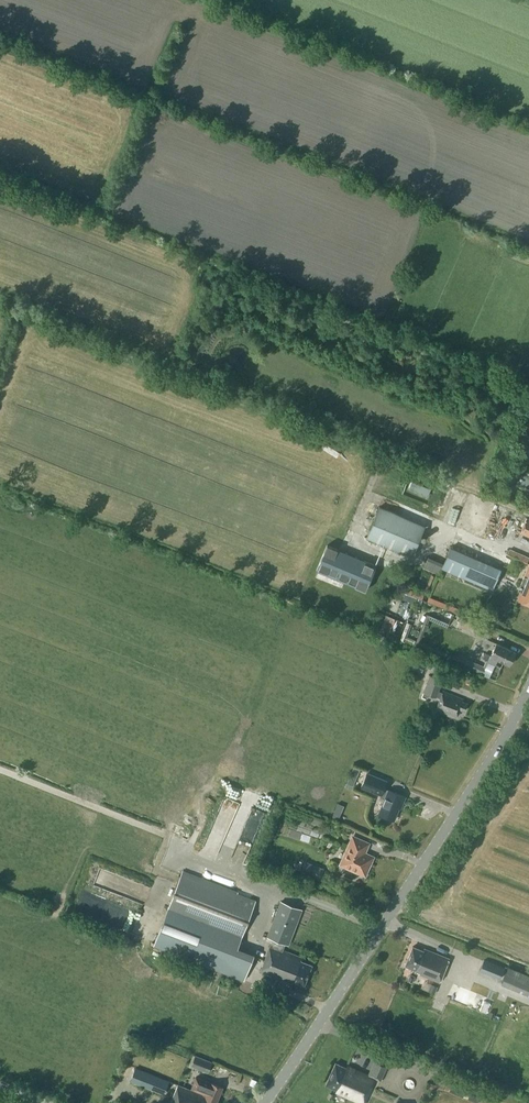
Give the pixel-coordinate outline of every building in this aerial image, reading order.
[(521,441),(528,444),(528,419),(521,441)] [(522,446),(517,459),(528,464),(528,463),(528,449),(522,446)] [(511,484),(500,483),(499,493),(511,494),(511,484)] [(413,559),(425,529),(379,510),(367,541),(413,559)] [(520,532),(528,536),(528,518),(527,517),(520,532)] [(365,590),(376,565),(327,544),(317,570),(365,590)] [(442,568),(492,590),(501,570),(450,547),(442,568)] [(527,564),(528,561),(528,559),(510,551),(508,556),(527,564)] [(524,588),(518,600),(528,605),(528,568),(521,587),(524,588)] [(382,630),(391,631),(393,617),(384,615),(382,630)] [(455,624),(473,631),(476,624),(458,616),(455,624)] [(488,637),(491,630),(476,624),(473,631),(488,637)] [(515,651),(496,643),(491,656),(485,654),(483,659),(488,661),(482,675),(490,678),(497,659),(510,664),(515,651)] [(425,663),(412,658),(409,666),(422,671),(425,663)] [(467,659),(464,665),(471,669),(474,662),(467,659)] [(464,699),(444,691),(443,693),(439,691),(443,681),(431,676),(425,692),(437,697),(441,698),(437,708),(457,716),(460,709),(464,711),(467,703),(463,701),(464,699)] [(360,769),(354,767),(349,778),(355,781),(360,769)] [(368,771),(362,785),(387,795),(379,815),(394,821),(400,804),(403,805),(406,797),(389,790),(385,789),(389,779),(368,771)] [(340,818),(344,804),(337,802),(332,816),(340,818)] [(373,857),(364,853),(368,844),(354,837),(342,864),(365,874),(373,857)] [(319,879),(324,868),(305,861),(301,871),(319,879)] [(244,980),(254,955),(237,948),(256,901),(182,872),(166,913),(202,927),(190,959),(244,980)] [(283,950),(285,944),(288,945),(301,909),(281,902),(267,938),(273,939),(261,972),(276,977),(276,976),(280,977),(280,979),(292,983),(293,980),(304,985),(312,965),(301,961),(302,957),(283,950)] [(439,982),(448,958),(425,949),(424,951),(413,946),(405,965),(416,970),(415,972),(439,982)] [(504,968),(484,960),(480,971),(500,979),(504,968)] [(499,982),(528,995),(528,974),(507,964),(499,982)] [(432,983),(429,991),(434,993),(437,986),(432,983)] [(212,1061),(195,1054),(191,1065),(208,1072),(212,1061)] [(326,1085),(336,1090),(335,1092),(361,1102),(365,1102),(372,1087),(371,1086),(374,1078),(380,1080),(387,1066),(374,1061),(368,1075),(347,1066),(346,1068),(335,1063),(326,1085)] [(131,1082),(163,1094),(168,1081),(136,1069),(131,1082)] [(177,1085),(171,1102),(217,1102),(223,1087),(211,1082),(210,1083),(195,1077),(191,1090),(204,1094),(203,1095),(177,1085)]
